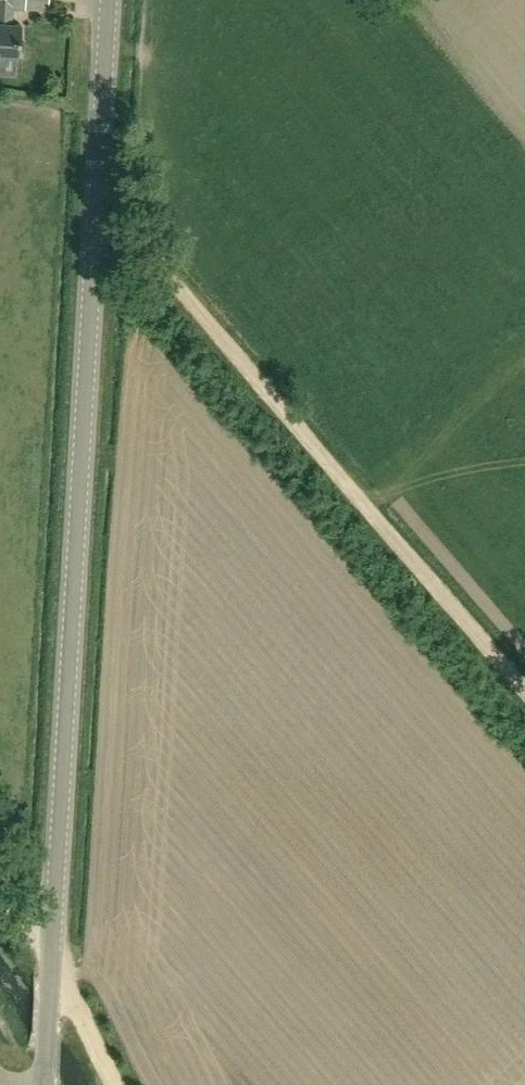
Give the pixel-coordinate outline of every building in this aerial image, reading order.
[(48,0),(0,0),(0,52),(17,54),(20,23),(11,23),(12,7),(47,10),(48,0)]
